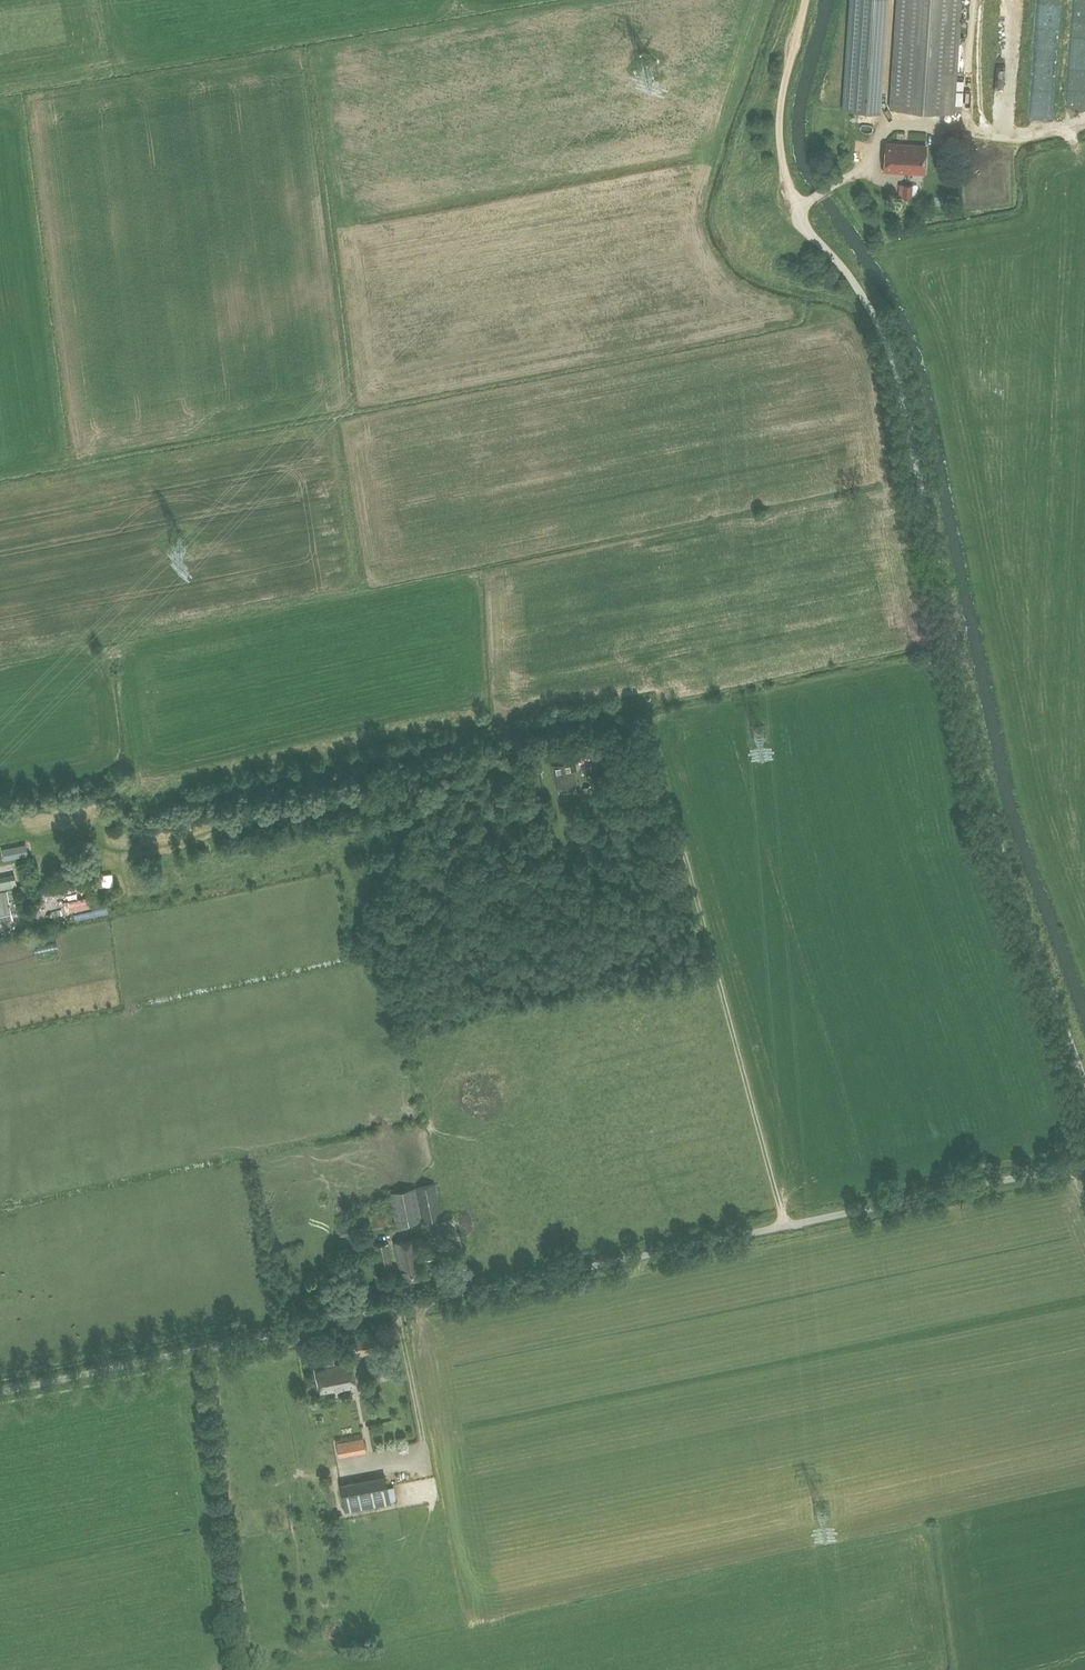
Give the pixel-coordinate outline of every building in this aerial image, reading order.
[(873,112),(880,0),(851,0),(844,110),(873,112)] [(954,110),(957,70),(962,0),(896,0),(889,109),(954,113),(954,110)] [(924,173),(926,146),(885,143),(884,170),(924,173)] [(898,197),(911,197),(913,184),(899,184),(898,197)] [(551,763),(555,786),(558,785),(577,782),(575,772),(577,772),(575,762),(573,763),(572,759),(551,763)] [(24,845),(2,849),(4,859),(26,854),(24,845)] [(17,887),(14,873),(0,876),(0,890),(17,887)] [(7,891),(0,892),(0,919),(12,916),(7,891)] [(423,1220),(441,1216),(435,1183),(416,1186),(423,1220)] [(422,1220),(416,1187),(388,1192),(395,1225),(422,1220)] [(364,1217),(364,1219),(337,1224),(340,1236),(394,1226),(391,1211),(364,1217)] [(394,1242),(399,1266),(401,1266),(404,1280),(423,1275),(420,1262),(422,1262),(420,1256),(420,1253),(416,1237),(394,1242)] [(424,1256),(425,1259),(435,1258),(433,1246),(423,1248),(424,1252),(424,1256)] [(355,1337),(359,1355),(385,1349),(382,1332),(355,1337)] [(325,1368),(335,1366),(332,1349),(322,1351),(323,1359),(324,1359),(325,1368)] [(351,1362),(335,1366),(325,1368),(318,1369),(322,1391),(336,1388),(337,1390),(356,1386),(351,1362)] [(337,1443),(339,1455),(347,1454),(345,1441),(338,1443),(337,1443)] [(385,1476),(341,1485),(346,1511),(390,1503),(385,1476)]
